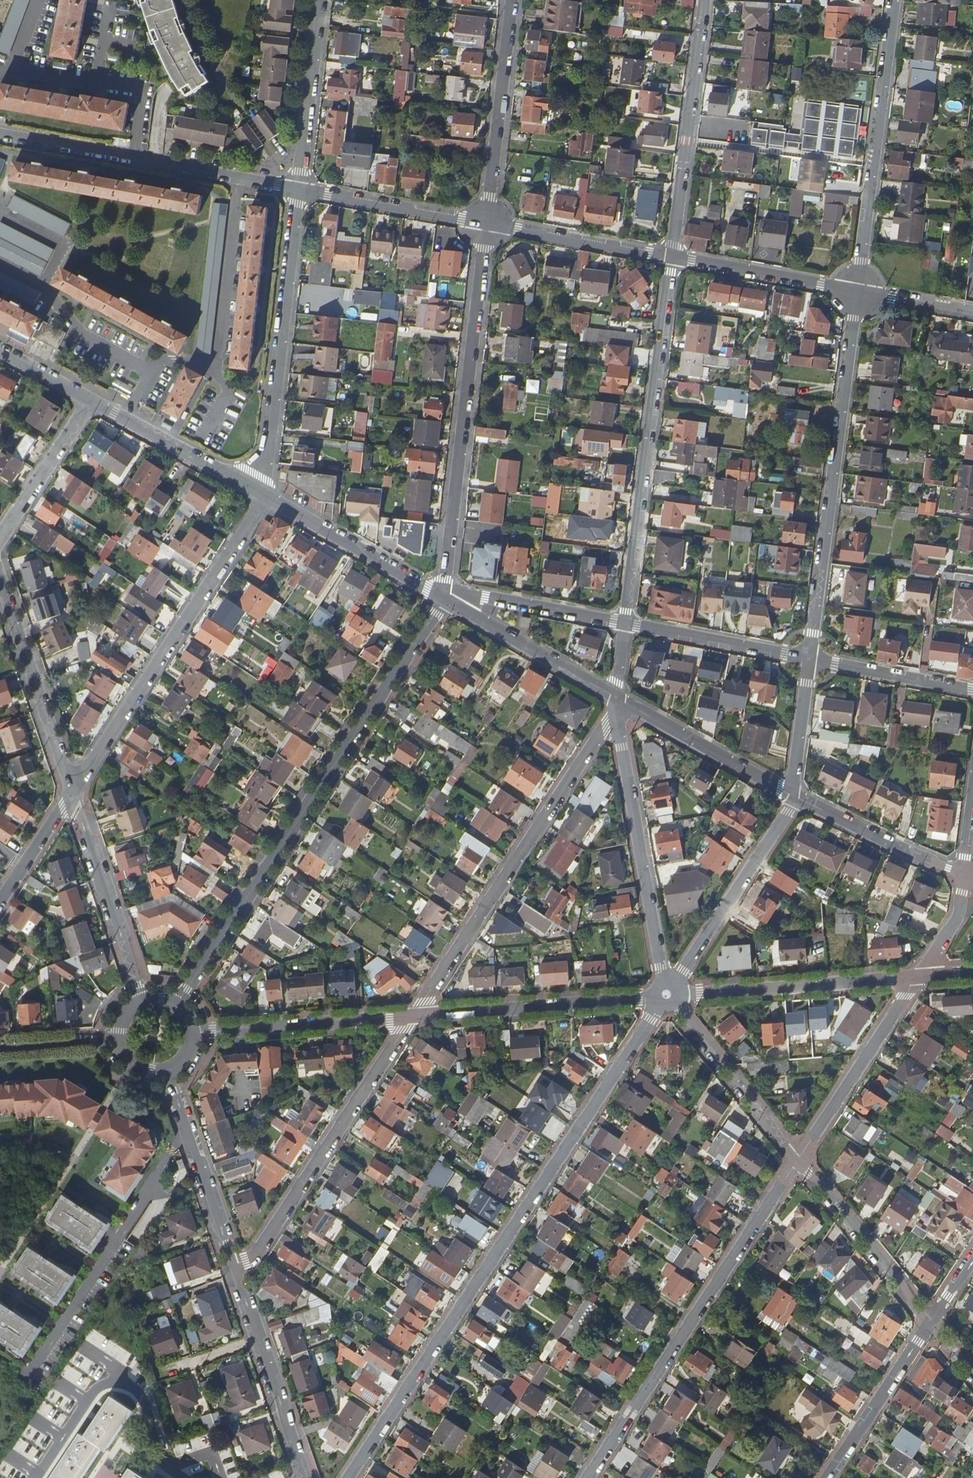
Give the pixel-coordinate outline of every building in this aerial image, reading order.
[(2,33),(0,33),(0,53),(8,56),(29,0),(14,0),(2,33)] [(12,1),(9,0),(0,0),(0,22),(3,23),(12,1)] [(53,56),(76,60),(87,0),(63,0),(53,56)] [(192,51),(184,34),(182,29),(185,28),(182,21),(179,22),(172,0),(136,0),(137,5),(141,5),(150,32),(146,33),(150,44),(154,43),(158,50),(165,65),(170,76),(179,90),(181,90),(186,97),(193,91),(194,92),(201,88),(201,86),(207,82),(204,75),(205,74),(198,62),(200,61),(196,54),(194,55),(192,51)] [(294,0),(271,0),(269,15),(265,14),(264,29),(291,32),(293,18),(286,17),(286,10),(293,11),(294,0)] [(558,0),(547,0),(544,29),(571,32),(574,2),(558,0)] [(614,19),(613,26),(621,27),(625,0),(612,0),(611,5),(615,6),(614,19)] [(648,0),(633,0),(631,14),(646,16),(648,0)] [(768,3),(743,2),(742,18),(746,18),(744,30),(765,32),(768,3)] [(945,4),(919,2),(918,24),(943,25),(945,4)] [(871,8),(827,6),(825,37),(838,38),(846,39),(848,16),(854,16),(854,14),(871,15),(871,8)] [(397,9),(382,7),(381,16),(396,17),(397,9)] [(453,46),(471,48),(471,45),(481,46),(484,18),(457,15),(453,46)] [(380,36),(402,38),(403,21),(388,20),(388,28),(381,27),(380,36)] [(606,29),(605,35),(619,37),(621,27),(606,26),(606,29)] [(768,32),(765,32),(744,30),(741,59),(764,62),(768,32)] [(535,60),(545,61),(548,41),(538,40),(539,32),(528,31),(524,57),(535,58),(535,60)] [(358,36),(345,34),(336,33),(333,55),(337,56),(336,64),(349,65),(349,57),(355,58),(358,36)] [(912,59),(931,62),(934,37),(915,35),(912,59)] [(265,51),(260,100),(266,101),(265,108),(280,110),(283,89),(277,88),(278,82),(285,82),(288,61),(281,60),(281,53),(289,54),(290,39),(263,36),(261,51),(265,51)] [(863,40),(846,39),(838,38),(835,66),(860,68),(863,40)] [(407,56),(409,41),(406,41),(400,40),(399,56),(407,56)] [(652,59),(672,62),(674,45),(654,42),(652,59)] [(481,54),(463,51),(460,72),(478,74),(481,54)] [(644,60),(623,57),(619,83),(638,86),(640,72),(642,73),(644,60)] [(530,90),(539,91),(540,82),(548,83),(550,61),(545,61),(535,60),(526,59),(524,80),(531,81),(530,90)] [(767,62),(764,62),(741,59),(737,90),(762,93),(767,62)] [(907,90),(909,90),(930,93),(931,93),(934,72),(929,71),(931,63),(910,60),(907,90)] [(327,93),(355,97),(357,73),(339,71),(337,82),(328,81),(327,93)] [(404,88),(405,72),(395,71),(394,87),(404,88)] [(412,72),(405,72),(404,88),(403,93),(410,94),(412,72)] [(463,78),(449,76),(447,101),(460,102),(463,78)] [(661,92),(666,93),(668,84),(645,81),(644,90),(661,92)] [(729,86),(711,83),(707,113),(725,115),(728,89),(729,86)] [(130,105),(83,96),(83,99),(0,84),(0,108),(126,131),(130,105)] [(548,92),(549,93),(560,94),(561,86),(548,85),(548,92)] [(659,107),(661,92),(644,90),(639,89),(636,112),(660,115),(661,107),(659,107)] [(520,121),(540,124),(541,109),(547,109),(549,93),(548,92),(539,91),(530,90),(523,90),(520,121)] [(902,119),(918,121),(926,122),(930,93),(909,90),(907,108),(904,108),(902,119)] [(781,126),(757,123),(757,128),(751,128),(749,145),(764,147),(764,144),(767,144),(767,148),(782,149),(783,141),(786,142),(785,147),(798,149),(798,144),(801,144),(800,152),(815,154),(815,150),(818,151),(818,154),(833,156),(833,153),(836,153),(836,156),(851,158),(853,138),(855,138),(859,110),(857,109),(857,105),(843,104),(842,107),(839,107),(840,103),(825,101),(824,105),(821,105),(821,101),(807,99),(806,103),(804,103),(801,131),(802,131),(802,135),(798,135),(798,136),(786,134),(786,133),(783,133),(784,129),(781,129),(781,126)] [(596,106),(595,113),(607,115),(608,107),(596,106)] [(620,109),(608,107),(607,115),(619,116),(620,109)] [(266,111),(254,119),(270,141),(282,132),(266,111)] [(342,153),(343,141),(347,115),(328,112),(323,151),(342,153)] [(175,116),(167,115),(165,129),(172,130),(175,116)] [(474,117),(454,115),(452,135),(471,138),(474,117)] [(174,138),(181,139),(185,140),(184,146),(199,148),(200,142),(203,143),(225,147),(224,153),(231,155),(234,140),(227,138),(229,126),(178,117),(174,138)] [(902,119),(900,119),(897,140),(904,141),(915,142),(918,121),(902,119)] [(540,124),(520,121),(519,130),(543,133),(544,124),(540,124)] [(637,142),(643,143),(662,146),(665,123),(654,121),(653,127),(645,126),(644,137),(638,136),(637,142)] [(247,124),(235,134),(251,155),(263,145),(247,124)] [(590,151),(591,142),(592,134),(576,132),(576,142),(584,143),(583,150),(590,151)] [(399,134),(399,140),(430,144),(431,138),(399,134)] [(430,145),(430,146),(460,149),(461,141),(431,138),(430,144),(430,145)] [(632,142),(610,139),(610,145),(631,148),(632,142)] [(342,153),(341,163),(368,167),(370,153),(371,145),(343,141),(342,153)] [(630,175),(634,152),(608,149),(605,172),(630,175)] [(752,152),(725,149),(724,158),(726,158),(725,171),(749,174),(752,152)] [(910,151),(893,149),(893,153),(891,152),(888,176),(906,178),(908,160),(901,159),(902,154),(909,155),(910,151)] [(370,153),(368,167),(368,171),(368,173),(373,173),(372,177),(376,177),(375,182),(392,184),(393,169),(395,169),(397,158),(387,158),(388,155),(370,153)] [(963,158),(962,166),(961,168),(972,169),(972,161),(968,161),(968,158),(965,157),(966,154),(963,154),(963,158)] [(963,158),(953,157),(952,164),(962,166),(963,158)] [(800,159),(796,189),(801,189),(821,192),(823,175),(820,175),(822,162),(800,159)] [(15,162),(12,181),(199,216),(203,197),(183,193),(184,191),(179,190),(175,189),(174,192),(137,185),(138,182),(133,181),(128,180),(128,183),(90,176),(90,173),(86,172),(80,171),(80,174),(43,167),(44,164),(39,163),(34,163),(34,166),(15,162)] [(341,163),(341,167),(368,171),(368,167),(341,163)] [(401,186),(421,189),(423,170),(404,167),(401,186)] [(585,193),(587,178),(580,177),(577,198),(553,194),(551,205),(553,205),(551,214),(581,220),(582,214),(585,193)] [(921,184),(902,181),(898,212),(918,214),(921,184)] [(791,188),(788,213),(798,215),(801,189),(796,189),(791,188)] [(657,191),(638,189),(634,217),(653,220),(657,191)] [(821,231),(833,232),(834,219),(839,219),(840,207),(839,207),(839,204),(846,204),(847,195),(825,192),(823,204),(825,204),(821,231)] [(614,197),(585,193),(582,214),(585,215),(584,219),(611,223),(614,197)] [(544,196),(521,194),(520,209),(542,212),(544,196)] [(774,196),(773,202),(786,204),(786,198),(782,197),(782,195),(778,194),(777,197),(774,196)] [(71,224),(14,195),(8,208),(65,237),(71,224)] [(196,354),(210,356),(228,204),(214,202),(196,354)] [(233,366),(249,369),(252,349),(257,309),(262,269),(267,229),(269,209),(252,207),(250,223),(247,222),(245,231),(249,232),(245,262),(242,262),(241,271),(244,272),(240,303),(237,303),(236,311),(240,312),(236,344),(232,344),(231,351),(235,352),(233,366)] [(922,215),(918,214),(898,212),(893,211),(892,222),(900,224),(898,241),(919,243),(922,215)] [(332,262),(334,241),(337,217),(323,215),(322,227),(324,227),(323,230),(327,230),(327,237),(324,237),(324,243),(330,244),(330,249),(323,249),(322,261),(332,262)] [(783,247),(786,226),(786,224),(760,220),(758,244),(783,247)] [(744,246),(747,223),(727,221),(724,243),(744,246)] [(0,223),(0,238),(48,262),(54,250),(0,222),(0,223)] [(689,250),(703,252),(706,238),(710,238),(711,223),(700,222),(700,227),(686,225),(684,242),(689,250)] [(370,252),(391,255),(394,234),(373,231),(370,252)] [(956,234),(948,233),(944,259),(952,260),(956,234)] [(400,236),(397,259),(419,262),(422,240),(400,236)] [(41,276),(47,263),(0,239),(0,255),(41,276)] [(332,264),(331,266),(351,269),(363,270),(366,246),(334,241),(332,262),(332,264)] [(461,253),(441,251),(438,275),(458,278),(461,253)] [(587,252),(579,251),(576,264),(585,265),(587,252)] [(922,264),(929,265),(931,253),(924,252),(922,264)] [(500,265),(509,284),(531,275),(521,255),(508,261),(505,255),(502,257),(504,263),(500,265)] [(572,288),(576,261),(569,260),(569,259),(547,256),(544,276),(567,279),(566,288),(572,288)] [(310,284),(329,287),(331,266),(332,264),(312,262),(310,284)] [(624,268),(617,273),(621,278),(620,279),(621,282),(619,283),(625,291),(621,294),(626,302),(628,301),(632,307),(637,303),(638,305),(645,300),(640,292),(648,287),(634,269),(628,273),(624,268)] [(81,279),(64,269),(55,285),(77,297),(118,319),(160,342),(181,354),(190,337),(172,328),(173,325),(166,321),(165,323),(130,305),(131,303),(124,298),(122,300),(89,282),(90,280),(83,276),(81,279)] [(579,292),(606,294),(608,273),(581,270),(579,292)] [(0,274),(0,288),(33,305),(39,294),(0,274)] [(348,289),(359,290),(360,290),(362,275),(350,274),(348,289)] [(711,283),(708,300),(727,303),(727,301),(738,303),(740,288),(711,283)] [(404,293),(407,294),(412,294),(413,286),(405,285),(404,293)] [(407,296),(426,298),(427,287),(413,286),(412,294),(407,294),(407,296)] [(741,307),(764,311),(767,292),(743,289),(741,307)] [(380,302),(381,293),(360,290),(359,290),(358,299),(380,302)] [(773,293),(771,312),(787,314),(788,312),(799,313),(801,297),(773,293)] [(311,313),(313,298),(305,297),(303,312),(311,313)] [(8,326),(10,327),(8,331),(28,342),(29,338),(36,341),(37,340),(46,344),(59,351),(67,335),(40,322),(41,321),(20,310),(21,308),(14,304),(13,306),(0,299),(0,322),(8,326)] [(523,306),(504,304),(501,328),(520,330),(523,306)] [(446,307),(425,305),(423,328),(444,331),(446,307)] [(807,330),(826,333),(828,322),(818,307),(809,306),(807,330)] [(610,307),(609,316),(626,318),(627,310),(610,307)] [(399,312),(379,309),(377,323),(394,325),(397,325),(399,312)] [(636,334),(586,328),(588,313),(570,311),(566,340),(570,340),(607,345),(631,348),(635,348),(636,334)] [(336,318),(317,316),(316,331),(312,330),(311,340),(333,342),(336,318)] [(878,330),(877,340),(907,344),(910,324),(885,320),(884,331),(878,330)] [(377,323),(376,337),(374,353),(373,362),(378,363),(378,360),(390,362),(394,325),(377,323)] [(683,351),(700,353),(708,354),(711,327),(708,327),(689,324),(687,340),(685,340),(683,351)] [(952,358),(956,335),(930,331),(927,355),(952,358)] [(531,337),(505,334),(504,345),(507,345),(505,359),(531,362),(533,353),(529,352),(531,337)] [(952,358),(972,361),(972,337),(956,335),(952,358)] [(788,365),(826,369),(828,353),(813,352),(815,339),(812,338),(802,337),(800,355),(789,354),(788,365)] [(558,339),(555,361),(566,362),(568,341),(558,339)] [(775,341),(772,341),(768,340),(766,353),(773,354),(774,352),(775,341)] [(444,348),(426,345),(422,376),(441,378),(444,348)] [(631,348),(607,345),(604,366),(608,366),(625,369),(627,356),(630,356),(631,348)] [(337,349),(316,346),(313,370),(335,373),(337,349)] [(683,351),(679,351),(677,372),(698,374),(700,353),(683,351)] [(875,364),(874,378),(895,381),(898,357),(874,354),(873,364),(875,364)] [(759,365),(750,364),(749,374),(748,385),(755,386),(756,374),(769,376),(770,364),(759,362),(759,365)] [(606,382),(623,384),(626,384),(628,369),(625,369),(608,366),(607,374),(606,382)] [(165,409),(181,418),(203,378),(204,377),(188,368),(178,386),(176,385),(172,391),(174,393),(165,409)] [(564,391),(565,371),(550,370),(549,390),(564,391)] [(606,382),(607,374),(602,373),(599,392),(622,395),(623,384),(606,382)] [(301,374),(300,397),(338,398),(339,376),(301,374)] [(8,402),(17,385),(0,375),(0,397),(8,402)] [(112,384),(130,394),(133,388),(116,378),(112,384)] [(368,382),(347,380),(346,390),(363,392),(364,384),(367,384),(368,382)] [(699,384),(677,381),(676,392),(697,395),(699,384)] [(503,409),(514,410),(517,386),(506,385),(503,409)] [(774,394),(793,396),(794,388),(775,385),(774,394)] [(892,388),(872,385),(869,408),(889,411),(892,388)] [(746,390),(715,386),(713,403),(724,404),(725,398),(734,399),(732,415),(740,416),(740,413),(743,413),(746,390)] [(235,395),(245,401),(249,395),(239,389),(235,395)] [(947,395),(935,393),(932,413),(940,414),(939,421),(946,422),(947,415),(948,415),(949,405),(972,409),(972,398),(947,395)] [(43,398),(30,420),(47,431),(61,408),(43,398)] [(441,401),(425,399),(423,417),(439,419),(441,401)] [(613,404),(593,402),(590,423),(610,426),(613,404)] [(315,404),(305,403),(303,420),(308,420),(308,423),(315,424),(315,421),(323,422),(324,411),(314,410),(315,404)] [(789,443),(802,445),(807,411),(795,410),(795,412),(788,411),(786,423),(792,424),(789,443)] [(889,418),(869,415),(867,429),(865,429),(864,439),(886,441),(889,418)] [(672,441),(673,442),(694,444),(695,435),(704,436),(705,422),(675,418),(672,441)] [(439,421),(416,419),(413,444),(435,447),(436,436),(438,436),(439,421)] [(477,428),(476,436),(504,439),(505,431),(477,428)] [(620,448),(621,434),(583,429),(580,452),(600,454),(601,448),(607,449),(607,446),(620,448)] [(363,442),(364,434),(352,432),(351,441),(363,442)] [(972,459),(972,435),(961,433),(960,443),(967,444),(965,458),(972,459)] [(8,451),(25,463),(39,441),(41,442),(42,440),(34,435),(33,437),(30,435),(20,450),(12,445),(8,451)] [(115,444),(116,442),(109,437),(105,442),(94,435),(84,451),(102,463),(107,457),(115,444)] [(716,447),(694,444),(673,442),(672,452),(680,453),(678,463),(689,465),(688,474),(702,475),(703,464),(701,464),(701,456),(715,457),(716,447)] [(102,463),(101,465),(123,479),(136,458),(115,444),(107,457),(102,463)] [(293,464),(313,467),(315,447),(295,445),(293,464)] [(883,448),(863,446),(860,468),(880,471),(883,448)] [(431,480),(432,480),(435,454),(420,452),(420,449),(407,447),(406,457),(413,458),(410,478),(431,480)] [(907,451),(887,449),(885,459),(906,461),(907,451)] [(352,450),(352,471),(363,471),(364,451),(352,450)] [(14,481),(26,463),(25,463),(8,451),(7,451),(0,461),(0,472),(14,481)] [(592,467),(593,458),(556,456),(555,465),(592,467)] [(822,470),(823,461),(794,457),(793,466),(822,470)] [(496,474),(494,491),(515,493),(518,461),(500,459),(498,474),(496,474)] [(938,461),(926,459),(923,479),(935,481),(938,461)] [(728,479),(735,480),(735,479),(746,481),(746,477),(747,467),(748,463),(726,460),(724,478),(728,479)] [(149,462),(136,481),(131,478),(125,487),(150,504),(155,496),(156,495),(152,492),(164,472),(149,462)] [(629,493),(630,486),(622,485),(625,466),(613,465),(609,491),(612,491),(629,493)] [(972,489),(972,466),(961,465),(958,487),(972,489)] [(289,471),(287,483),(296,487),(311,496),(313,496),(319,497),(319,501),(323,501),(334,503),(338,477),(289,471)] [(652,474),(650,487),(659,488),(660,475),(652,474)] [(872,477),(856,475),(853,498),(869,499),(872,477)] [(88,486),(73,476),(67,483),(73,487),(65,498),(81,509),(93,490),(88,486)] [(742,481),(735,480),(728,479),(724,478),(714,477),(710,508),(744,513),(746,498),(740,497),(742,481)] [(410,478),(409,478),(405,507),(427,509),(431,480),(410,478)] [(190,480),(182,492),(189,497),(197,484),(190,480)] [(548,496),(533,494),(532,505),(547,506),(546,511),(560,513),(563,483),(550,482),(548,496)] [(197,484),(189,497),(179,512),(191,520),(198,509),(205,513),(217,495),(198,483),(197,484)] [(958,487),(955,510),(972,512),(972,489),(958,487)] [(609,491),(589,488),(585,517),(608,520),(612,491),(609,491)] [(364,520),(378,522),(378,515),(381,494),(348,490),(346,511),(364,513),(364,520)] [(150,504),(147,507),(162,516),(172,500),(158,491),(156,495),(155,496),(150,504)] [(487,522),(501,524),(504,495),(482,492),(479,522),(487,522)] [(770,516),(791,519),(792,510),(791,510),(793,495),(774,492),(770,516)] [(695,506),(666,501),(663,524),(679,527),(681,513),(693,515),(695,506)] [(38,516),(36,519),(39,521),(63,537),(66,532),(58,527),(57,528),(55,527),(65,511),(58,506),(56,509),(52,506),(47,503),(38,516)] [(876,508),(851,505),(850,513),(875,517),(876,508)] [(917,519),(918,513),(894,510),(893,516),(917,519)] [(544,512),(540,540),(551,541),(554,513),(544,512)] [(421,554),(425,522),(393,517),(391,536),(398,536),(397,543),(416,553),(421,554)] [(41,533),(34,543),(49,553),(54,545),(70,556),(76,546),(63,537),(39,521),(34,528),(41,533)] [(258,536),(254,542),(276,557),(278,553),(277,552),(292,528),(285,524),(282,523),(280,522),(277,522),(265,540),(258,536)] [(503,532),(504,524),(501,524),(487,522),(486,530),(503,532)] [(132,523),(122,538),(129,542),(139,527),(135,525),(132,523)] [(784,523),(781,542),(802,545),(804,526),(784,523)] [(972,550),(972,527),(957,525),(955,527),(953,543),(955,545),(954,548),(972,550)] [(728,541),(737,542),(739,528),(730,527),(728,541)] [(915,531),(914,543),(922,544),(924,532),(915,531)] [(840,559),(861,562),(865,534),(851,532),(850,541),(842,540),(840,559)] [(140,537),(130,552),(151,566),(160,552),(165,545),(159,541),(153,537),(151,541),(144,537),(142,539),(140,537)] [(682,542),(659,538),(655,568),(678,571),(682,542)] [(287,555),(302,566),(298,572),(299,573),(305,577),(321,554),(308,545),(303,543),(297,539),(287,555)] [(171,549),(198,567),(203,559),(176,541),(171,549)] [(474,577),(495,579),(497,559),(500,560),(501,547),(501,545),(484,543),(483,547),(474,546),(471,572),(474,577)] [(944,547),(922,544),(914,543),(911,561),(910,574),(934,577),(935,567),(917,565),(918,554),(943,557),(944,547)] [(165,545),(160,552),(164,555),(169,547),(165,545)] [(164,555),(171,560),(172,559),(193,574),(198,567),(171,549),(169,547),(164,555)] [(500,560),(499,564),(505,565),(504,571),(522,574),(525,550),(501,547),(500,560)] [(795,573),(798,550),(777,547),(774,570),(795,573)] [(321,554),(305,577),(301,583),(310,590),(312,587),(321,593),(339,565),(321,553),(321,554)] [(253,561),(248,569),(266,581),(276,565),(261,554),(255,562),(253,561)] [(606,567),(595,566),(596,557),(580,555),(577,585),(603,589),(606,567)] [(910,574),(911,561),(896,559),(895,572),(910,574)] [(541,584),(569,587),(572,564),(544,560),(541,584)] [(24,566),(32,594),(50,589),(42,561),(24,566)] [(105,576),(111,567),(105,563),(99,572),(105,576)] [(156,569),(142,590),(156,599),(161,592),(164,594),(168,589),(164,587),(170,579),(156,569)] [(353,599),(358,602),(358,601),(372,582),(355,571),(346,584),(344,583),(339,589),(353,599)] [(972,582),(972,573),(954,571),(954,574),(942,572),(941,578),(972,582)] [(866,575),(847,572),(843,601),(862,603),(866,575)] [(299,573),(291,586),(294,588),(292,590),(295,592),(301,583),(305,577),(299,573)] [(365,606),(384,577),(377,573),(372,582),(358,601),(365,606)] [(724,580),(724,586),(721,609),(730,610),(730,612),(731,614),(734,615),(736,615),(739,613),(739,611),(748,612),(749,606),(752,583),(724,580)] [(928,606),(931,583),(917,581),(916,584),(906,583),(902,612),(912,614),(916,608),(917,604),(928,606)] [(721,609),(724,586),(703,583),(700,608),(721,611),(721,609)] [(254,587),(241,606),(248,611),(262,621),(276,601),(254,587)] [(771,605),(789,607),(791,590),(773,587),(771,605)] [(150,625),(153,628),(157,622),(153,619),(161,606),(135,589),(126,602),(145,615),(142,620),(149,625),(150,625)] [(957,589),(953,616),(972,619),(972,591),(957,589)] [(692,619),(694,598),(656,590),(652,612),(692,619)] [(379,612),(395,623),(403,612),(404,613),(410,604),(392,592),(379,612)] [(56,595),(35,603),(39,613),(38,614),(41,622),(63,615),(56,595)] [(230,599),(215,621),(234,633),(248,611),(241,606),(230,599)] [(360,617),(364,610),(356,605),(351,612),(353,613),(348,619),(354,624),(346,636),(362,646),(375,627),(360,617)] [(322,606),(314,620),(327,628),(335,615),(322,606)] [(765,608),(749,606),(748,612),(747,624),(761,625),(771,627),(765,608)] [(129,611),(115,632),(136,646),(150,625),(149,625),(142,620),(129,611)] [(106,626),(86,612),(92,660),(131,686),(135,680),(124,672),(127,668),(114,659),(111,663),(97,653),(99,638),(106,626)] [(850,642),(867,644),(871,617),(846,614),(844,629),(849,629),(849,634),(851,635),(850,642)] [(519,627),(529,628),(531,619),(521,617),(519,627)] [(210,621),(200,637),(226,655),(236,638),(210,621)] [(44,632),(55,655),(74,646),(63,623),(44,632)] [(455,649),(451,655),(469,667),(477,654),(476,653),(481,645),(464,634),(454,648),(455,649)] [(568,653),(595,661),(601,640),(581,635),(580,640),(572,638),(568,653)] [(285,636),(277,647),(284,651),(291,640),(285,636)] [(877,661),(895,664),(897,656),(900,657),(903,656),(903,651),(901,648),(898,648),(899,640),(879,637),(878,642),(880,642),(877,661)] [(929,658),(957,661),(959,644),(931,640),(929,658)] [(196,643),(184,661),(193,667),(201,672),(212,654),(196,643)] [(385,651),(377,646),(368,649),(363,655),(377,664),(385,651)] [(330,668),(346,680),(360,660),(343,649),(330,668)] [(667,673),(669,662),(669,658),(642,651),(641,658),(638,658),(634,676),(644,678),(643,681),(651,683),(656,665),(659,666),(658,671),(667,673)] [(296,665),(299,658),(283,652),(280,660),(296,665)] [(961,656),(958,676),(970,678),(972,676),(972,657),(961,656)] [(269,678),(282,687),(295,668),(282,660),(269,678)] [(698,675),(719,679),(721,664),(700,661),(698,675)] [(667,673),(664,690),(689,694),(692,673),(691,673),(692,666),(669,662),(667,673)] [(201,672),(193,667),(184,680),(182,679),(177,686),(178,687),(193,697),(197,700),(211,679),(201,672)] [(269,669),(260,681),(264,684),(272,671),(269,669)] [(501,692),(509,698),(522,679),(514,673),(513,674),(506,669),(494,686),(502,691),(501,692)] [(443,685),(461,696),(471,681),(453,670),(443,685)] [(549,680),(532,670),(522,687),(528,691),(523,701),(533,707),(549,680)] [(763,672),(752,670),(749,684),(746,699),(771,704),(775,685),(767,684),(768,678),(762,677),(763,672)] [(101,672),(90,688),(109,701),(115,692),(117,693),(122,687),(120,685),(101,672)] [(746,699),(749,684),(741,683),(741,680),(733,678),(732,682),(723,680),(720,699),(719,701),(745,706),(746,699)] [(329,705),(333,705),(337,699),(336,695),(316,682),(300,705),(321,718),(329,705)] [(0,685),(0,705),(12,701),(6,683),(0,685)] [(178,687),(163,708),(178,718),(193,697),(178,687)] [(441,705),(446,697),(432,687),(427,696),(428,697),(420,709),(426,714),(433,719),(441,707),(441,705)] [(74,722),(76,724),(74,727),(88,736),(102,715),(98,712),(105,702),(93,693),(85,703),(89,705),(84,712),(82,710),(74,722)] [(888,697),(864,693),(860,722),(884,726),(888,697)] [(572,696),(565,706),(568,708),(562,718),(577,728),(590,708),(572,696)] [(719,701),(720,699),(700,696),(696,715),(703,716),(708,717),(708,720),(716,721),(719,701)] [(851,723),(854,701),(823,697),(821,719),(851,723)] [(409,717),(416,707),(407,701),(401,711),(409,717)] [(929,726),(932,705),(902,701),(899,723),(929,726)] [(312,737),(324,720),(321,718),(300,705),(298,703),(286,720),(312,737)] [(558,716),(562,718),(568,708),(565,706),(558,716)] [(526,724),(527,724),(533,715),(527,711),(518,724),(523,727),(526,724)] [(935,731),(957,734),(960,714),(937,711),(935,731)] [(491,724),(496,717),(490,713),(485,720),(491,724)] [(440,737),(454,747),(460,737),(433,719),(426,714),(416,729),(431,739),(437,730),(443,733),(440,737)] [(220,718),(210,734),(217,738),(227,723),(220,718)] [(0,732),(0,733),(7,755),(28,748),(20,725),(0,732)] [(536,746),(553,757),(567,736),(550,725),(536,746)] [(745,725),(742,750),(766,755),(767,746),(764,745),(767,728),(745,725)] [(140,726),(130,740),(146,751),(151,745),(147,743),(153,734),(140,726)] [(844,741),(850,742),(851,732),(821,729),(820,739),(838,741),(837,750),(843,750),(844,741)] [(901,731),(892,730),(889,745),(899,746),(901,731)] [(297,735),(283,756),(297,765),(301,768),(315,746),(297,735)] [(197,736),(186,754),(202,764),(211,751),(208,749),(210,745),(197,736)] [(224,737),(219,745),(223,748),(228,740),(224,737)] [(457,749),(458,748),(464,739),(460,737),(454,747),(457,749)] [(458,748),(467,754),(473,746),(464,739),(458,748)] [(397,757),(412,767),(422,751),(408,741),(397,757)] [(652,766),(654,781),(669,779),(663,749),(654,743),(645,744),(649,766),(652,766)] [(862,744),(852,743),(847,752),(856,757),(862,744)] [(126,753),(121,760),(142,773),(151,760),(146,758),(139,752),(127,745),(123,751),(126,753)] [(877,757),(879,747),(867,745),(865,753),(877,757)] [(461,763),(467,767),(479,749),(473,746),(467,754),(463,760),(461,763)] [(151,760),(157,765),(162,759),(151,751),(146,758),(151,760)] [(450,752),(445,757),(459,766),(461,763),(463,760),(450,752)] [(16,758),(23,776),(38,771),(32,753),(16,758)] [(214,753),(205,767),(208,769),(210,770),(218,756),(214,753)] [(268,758),(259,771),(260,772),(280,785),(283,786),(297,765),(283,756),(281,754),(275,762),(268,758)] [(844,781),(850,770),(828,759),(818,778),(840,789),(844,781)] [(508,780),(531,796),(545,776),(521,760),(508,780)] [(373,762),(369,767),(374,770),(381,775),(385,769),(373,762)] [(933,762),(931,786),(939,787),(940,784),(953,785),(955,765),(933,762)] [(467,767),(461,763),(459,766),(453,776),(459,780),(467,767)] [(707,793),(716,775),(699,767),(690,784),(707,793)] [(362,780),(356,789),(369,798),(371,796),(380,802),(391,785),(382,779),(384,776),(381,775),(374,770),(365,783),(362,780)] [(863,777),(850,770),(844,781),(857,788),(855,793),(852,792),(848,800),(865,809),(869,801),(867,800),(875,783),(863,777)] [(260,772),(246,793),(254,798),(266,806),(280,785),(260,772)] [(583,802),(578,808),(579,809),(592,818),(601,805),(599,803),(609,788),(610,789),(611,788),(597,778),(596,779),(597,780),(582,802),(583,802)] [(730,812),(748,785),(740,780),(715,815),(722,819),(750,837),(755,829),(752,826),(757,819),(744,811),(741,816),(738,814),(737,816),(730,812)] [(882,783),(873,801),(886,807),(888,811),(895,815),(898,813),(900,814),(909,796),(882,783)] [(657,815),(675,812),(672,792),(676,791),(674,784),(670,785),(670,786),(652,790),(657,815)] [(104,793),(112,816),(117,814),(131,809),(123,786),(104,793)] [(191,788),(186,797),(187,798),(184,801),(187,803),(195,790),(191,788)] [(360,822),(374,801),(369,798),(356,789),(355,788),(341,809),(355,819),(360,822)] [(519,810),(523,803),(503,790),(491,809),(509,821),(517,809),(519,810)] [(18,797),(6,816),(12,820),(22,826),(35,807),(18,797)] [(254,798),(240,819),(258,831),(272,810),(266,806),(254,798)] [(914,810),(910,823),(918,825),(921,813),(920,812),(922,804),(920,803),(920,800),(918,799),(915,810),(914,810)] [(954,808),(932,803),(927,828),(948,833),(954,808)] [(131,809),(117,814),(120,823),(122,822),(128,836),(145,830),(137,807),(131,809)] [(506,822),(493,814),(485,808),(473,825),(496,841),(508,823),(506,822)] [(565,827),(560,834),(561,835),(578,847),(596,820),(595,819),(594,819),(592,818),(579,809),(566,828),(565,827)] [(12,820),(6,816),(3,814),(1,817),(10,823),(12,820)] [(719,823),(722,819),(715,815),(714,815),(713,820),(719,823)] [(7,844),(18,828),(10,823),(1,817),(0,818),(0,840),(7,844)] [(187,842),(204,854),(207,848),(211,851),(216,844),(203,834),(200,840),(197,837),(204,826),(193,818),(187,842)] [(339,838),(349,845),(356,850),(371,829),(360,822),(355,819),(345,833),(343,832),(339,838)] [(760,821),(757,819),(752,826),(755,829),(760,821)] [(233,843),(247,853),(258,836),(244,826),(233,843)] [(661,853),(683,850),(680,830),(658,834),(661,853)] [(794,848),(816,859),(824,841),(802,830),(794,848)] [(321,838),(312,852),(329,863),(333,866),(339,858),(340,858),(349,845),(339,838),(328,831),(322,839),(321,838)] [(732,831),(722,846),(736,854),(745,840),(732,831)] [(485,856),(490,847),(468,832),(462,841),(465,843),(462,847),(466,851),(459,863),(475,874),(486,857),(485,856)] [(578,847),(561,835),(557,842),(561,845),(557,851),(556,850),(545,866),(564,878),(570,868),(575,871),(579,865),(574,862),(579,855),(577,854),(581,849),(578,847)] [(712,844),(702,861),(722,875),(736,854),(722,846),(709,837),(707,840),(712,844)] [(847,851),(824,841),(816,859),(838,870),(847,851)] [(123,866),(125,872),(127,871),(140,866),(147,864),(144,858),(139,860),(136,852),(131,853),(128,845),(115,849),(121,867),(123,866)] [(878,861),(855,850),(851,858),(845,870),(857,876),(855,881),(867,887),(878,861)] [(211,881),(217,873),(185,851),(183,858),(200,869),(198,872),(191,868),(179,886),(196,897),(208,880),(211,881)] [(670,853),(672,862),(685,860),(684,851),(670,853)] [(319,878),(329,863),(312,852),(302,866),(319,878)] [(620,852),(600,856),(606,886),(626,882),(620,852)] [(52,863),(61,893),(78,888),(80,887),(71,858),(52,863)] [(907,869),(889,861),(879,884),(897,892),(907,869)] [(143,873),(140,866),(127,871),(129,878),(143,873)] [(151,886),(156,899),(164,897),(171,894),(170,889),(176,887),(176,886),(170,868),(154,873),(157,884),(151,886)] [(701,870),(676,874),(677,878),(671,879),(672,886),(668,886),(672,914),(681,913),(679,903),(699,900),(713,879),(701,870)] [(148,875),(151,886),(157,884),(154,873),(148,875)] [(438,875),(431,884),(438,889),(437,891),(454,902),(456,898),(458,899),(468,885),(449,873),(445,879),(438,875)] [(42,892),(47,885),(33,876),(29,883),(42,892)] [(297,879),(286,895),(302,906),(310,911),(320,897),(319,894),(313,890),(297,879)] [(936,888),(917,880),(907,904),(926,910),(931,897),(932,898),(936,888)] [(212,890),(225,899),(229,893),(216,885),(212,890)] [(579,892),(570,887),(568,891),(578,898),(579,892)] [(620,900),(638,897),(636,887),(618,890),(620,900)] [(87,913),(78,888),(61,893),(60,893),(68,920),(87,913)] [(551,903),(543,915),(558,924),(570,932),(571,928),(560,921),(561,919),(559,917),(561,913),(560,912),(568,899),(571,901),(574,897),(571,895),(561,888),(558,893),(552,888),(545,899),(551,903)] [(779,905),(763,895),(752,912),(768,923),(779,905)] [(167,903),(164,897),(156,899),(137,906),(146,931),(171,922),(192,936),(207,915),(184,899),(180,905),(173,900),(167,903)] [(609,899),(593,902),(596,919),(633,913),(631,902),(610,906),(609,899)] [(299,910),(283,900),(272,916),(288,926),(293,930),(304,915),(298,911),(299,910)] [(434,932),(449,911),(432,900),(417,921),(434,932)] [(679,903),(681,913),(700,910),(699,900),(679,903)] [(824,914),(824,902),(823,902),(812,903),(814,937),(826,936),(824,914)] [(857,931),(857,912),(829,904),(824,902),(824,914),(834,915),(835,921),(836,921),(837,930),(857,931)] [(555,929),(558,924),(543,915),(526,904),(516,918),(527,925),(529,922),(547,934),(551,927),(555,929)] [(897,905),(889,922),(899,925),(906,908),(897,905)] [(345,919),(354,926),(361,915),(348,906),(345,910),(349,913),(345,919)] [(46,918),(44,917),(33,909),(32,909),(27,915),(26,917),(17,912),(14,916),(18,919),(14,925),(27,934),(28,933),(31,936),(38,925),(40,927),(46,918)] [(296,947),(304,937),(293,930),(288,926),(272,916),(270,915),(255,938),(265,945),(274,933),(296,947)] [(64,929),(74,958),(82,955),(95,951),(89,934),(91,934),(87,921),(64,929)] [(504,929),(491,921),(487,927),(499,936),(504,929)] [(904,935),(904,926),(899,925),(889,922),(887,921),(887,937),(904,935)] [(416,929),(406,944),(422,955),(431,940),(416,929)] [(10,933),(7,938),(24,949),(27,944),(10,933)] [(871,958),(888,957),(887,939),(887,937),(884,937),(884,940),(876,940),(876,948),(871,948),(871,958)] [(807,961),(806,938),(783,940),(773,940),(775,968),(783,967),(782,963),(798,962),(807,961)] [(897,939),(887,939),(888,957),(903,956),(903,946),(898,946),(897,939)] [(417,966),(424,956),(422,955),(406,944),(404,943),(402,947),(402,948),(399,953),(403,956),(402,957),(417,966)] [(355,951),(362,950),(364,947),(359,944),(343,948),(345,958),(353,956),(355,951)] [(482,951),(495,960),(495,950),(487,944),(482,951)] [(4,964),(1,962),(9,951),(0,945),(0,967),(1,968),(4,964)] [(115,958),(110,945),(97,950),(86,968),(86,969),(89,974),(110,966),(108,961),(115,958)] [(721,958),(722,968),(752,965),(751,945),(724,948),(725,957),(721,958)] [(85,965),(86,968),(97,950),(95,951),(82,955),(74,958),(50,967),(59,973),(68,979),(75,969),(85,965)] [(246,990),(260,968),(267,972),(269,995),(283,994),(281,964),(263,952),(260,950),(253,959),(250,957),(249,960),(241,956),(240,958),(239,957),(230,972),(230,973),(218,991),(244,1007),(252,994),(246,990)] [(14,972),(21,957),(17,955),(9,969),(14,972)] [(377,985),(385,994),(400,982),(407,991),(417,982),(412,979),(398,970),(392,966),(390,967),(378,977),(373,981),(377,985)] [(575,983),(574,966),(539,968),(540,985),(575,983)] [(589,972),(586,972),(585,972),(584,966),(575,966),(578,982),(607,979),(606,970),(589,972)] [(43,982),(51,981),(50,967),(43,971),(43,982)] [(59,981),(59,973),(50,967),(51,981),(59,981)] [(476,987),(497,986),(496,970),(496,967),(475,968),(476,987)] [(524,969),(496,970),(497,986),(525,984),(524,969)] [(356,971),(332,973),(333,992),(349,991),(349,994),(358,994),(356,971)] [(310,995),(327,994),(325,974),(308,975),(308,977),(289,979),(291,999),(310,998),(310,995)] [(89,1004),(94,996),(76,984),(75,983),(70,990),(89,1004)] [(16,998),(24,997),(23,989),(15,989),(16,998)] [(933,996),(934,1006),(938,1005),(938,1008),(951,1008),(951,1014),(972,1012),(972,999),(972,996),(946,997),(945,995),(933,996)] [(847,1017),(840,1013),(835,1026),(855,1039),(872,1013),(854,1001),(848,1009),(851,1011),(847,1017)] [(60,1020),(78,1019),(76,1002),(59,1003),(60,1020)] [(22,1022),(41,1019),(40,1003),(21,1005),(22,1022)] [(933,1009),(925,1004),(912,1022),(920,1028),(919,1029),(926,1033),(934,1021),(928,1017),(933,1009)] [(10,1025),(9,1012),(0,1012),(0,1026),(10,1025)] [(719,1027),(732,1042),(746,1029),(733,1015),(719,1027)] [(608,1039),(614,1038),(613,1024),(581,1028),(583,1044),(608,1042),(608,1039)] [(766,1045),(786,1043),(784,1024),(766,1025),(766,1045)] [(476,1033),(467,1033),(469,1047),(474,1046),(475,1054),(486,1053),(485,1034),(477,1034),(476,1033)] [(919,1046),(913,1055),(930,1066),(944,1045),(926,1033),(918,1044),(919,1046)] [(416,1036),(410,1045),(416,1049),(435,1062),(447,1069),(455,1057),(443,1049),(441,1052),(416,1036)] [(540,1037),(511,1039),(513,1059),(541,1057),(540,1037)] [(335,1045),(325,1046),(325,1047),(325,1048),(326,1070),(337,1069),(336,1065),(356,1063),(353,1040),(341,1041),(342,1046),(335,1047),(335,1045)] [(459,1055),(468,1055),(466,1040),(458,1040),(459,1055)] [(965,1058),(969,1052),(957,1043),(952,1050),(965,1058)] [(680,1046),(657,1046),(658,1066),(666,1066),(667,1072),(677,1072),(677,1066),(681,1065),(680,1046)] [(305,1064),(305,1068),(305,1071),(326,1070),(325,1048),(325,1047),(316,1048),(316,1051),(297,1053),(298,1064),(305,1064)] [(262,1062),(259,1063),(260,1075),(261,1079),(265,1078),(270,1078),(269,1068),(281,1067),(280,1048),(261,1050),(262,1062)] [(426,1075),(435,1062),(416,1049),(409,1059),(416,1065),(415,1067),(426,1075)] [(260,1075),(259,1063),(259,1054),(246,1055),(247,1070),(247,1074),(254,1073),(255,1076),(260,1075)] [(585,1064),(588,1058),(581,1054),(578,1059),(585,1064)] [(580,1083),(588,1070),(567,1057),(564,1063),(573,1070),(570,1076),(580,1083)] [(223,1059),(214,1074),(227,1083),(234,1071),(233,1058),(223,1059)] [(762,1069),(762,1062),(749,1063),(749,1070),(762,1069)] [(768,1063),(768,1068),(779,1068),(780,1072),(790,1072),(790,1062),(768,1063)] [(907,1062),(897,1076),(914,1088),(924,1073),(907,1062)] [(409,1070),(405,1076),(409,1080),(419,1086),(423,1080),(409,1070)] [(398,1072),(384,1093),(396,1101),(409,1080),(405,1076),(398,1072)] [(641,1073),(635,1082),(673,1106),(686,1115),(689,1110),(675,1101),(675,1099),(651,1083),(652,1080),(641,1073)] [(201,1094),(212,1124),(226,1119),(218,1097),(227,1083),(214,1074),(201,1094)] [(531,1085),(534,1079),(530,1076),(523,1088),(531,1094),(535,1088),(531,1085)] [(904,1086),(892,1078),(882,1094),(894,1102),(904,1086)] [(87,1129),(89,1126),(97,1113),(102,1105),(85,1095),(87,1092),(68,1081),(66,1084),(60,1080),(38,1082),(38,1083),(8,1086),(7,1085),(0,1085),(0,1114),(18,1112),(19,1118),(29,1117),(38,1116),(55,1115),(68,1123),(70,1119),(87,1129)] [(570,1084),(562,1096),(571,1102),(579,1090),(570,1084)] [(299,1085),(295,1088),(312,1099),(313,1100),(316,1096),(299,1085)] [(622,1092),(618,1098),(642,1114),(652,1100),(631,1086),(626,1094),(622,1092)] [(878,1096),(866,1089),(855,1106),(867,1114),(872,1106),(877,1109),(881,1103),(876,1100),(878,1096)] [(472,1090),(458,1112),(464,1116),(467,1117),(481,1095),(473,1090),(472,1090)] [(789,1094),(790,1110),(797,1110),(797,1113),(807,1113),(805,1093),(789,1094)] [(942,1093),(938,1103),(952,1109),(956,1099),(942,1093)] [(729,1106),(711,1094),(701,1109),(719,1121),(729,1106)] [(336,1108),(316,1096),(313,1100),(327,1109),(333,1113),(336,1108)] [(386,1121),(391,1115),(395,1108),(398,1104),(386,1097),(372,1117),(384,1124),(386,1121)] [(399,1103),(398,1104),(395,1108),(402,1111),(405,1107),(399,1103)] [(293,1118),(289,1123),(291,1125),(307,1135),(309,1136),(324,1114),(308,1104),(297,1120),(293,1118)] [(253,1139),(259,1139),(263,1106),(257,1109),(253,1139)] [(674,1117),(665,1129),(675,1136),(688,1116),(686,1115),(673,1106),(668,1113),(674,1117)] [(449,1109),(437,1126),(445,1132),(457,1114),(449,1109)] [(126,1120),(110,1110),(105,1118),(100,1127),(97,1131),(97,1133),(122,1148),(110,1166),(112,1168),(102,1183),(125,1199),(127,1200),(144,1175),(141,1173),(157,1150),(150,1130),(128,1117),(126,1120)] [(950,1111),(945,1118),(951,1123),(956,1115),(950,1111)] [(97,1131),(105,1118),(102,1115),(97,1113),(89,1126),(93,1129),(97,1131)] [(862,1139),(873,1123),(858,1113),(847,1129),(862,1139)] [(285,1130),(289,1123),(277,1115),(272,1121),(285,1130)] [(512,1116),(497,1138),(519,1151),(533,1130),(512,1116)] [(390,1151),(400,1135),(384,1124),(372,1117),(362,1132),(390,1151)] [(945,1118),(941,1124),(948,1128),(951,1123),(945,1118)] [(231,1128),(229,1129),(226,1119),(212,1124),(211,1125),(221,1154),(235,1149),(232,1139),(235,1139),(231,1128)] [(657,1133),(635,1119),(621,1140),(624,1142),(633,1148),(643,1154),(657,1133)] [(736,1142),(744,1130),(729,1119),(708,1152),(723,1162),(731,1166),(731,1165),(735,1160),(743,1147),(736,1142)] [(941,1124),(936,1132),(949,1141),(954,1132),(948,1128),(941,1124)] [(300,1145),(307,1135),(291,1125),(274,1152),(291,1164),(302,1147),(300,1145)] [(606,1154),(617,1137),(603,1128),(592,1145),(606,1154)] [(665,1129),(661,1136),(671,1142),(675,1136),(665,1129)] [(471,1142),(457,1132),(453,1138),(467,1148),(471,1142)] [(514,1158),(519,1151),(497,1138),(497,1137),(483,1158),(499,1169),(502,1171),(512,1156),(514,1158)] [(240,1147),(243,1155),(258,1149),(259,1140),(240,1147)] [(767,1158),(746,1143),(743,1147),(735,1160),(748,1169),(756,1174),(767,1158)] [(864,1158),(849,1149),(838,1166),(854,1176),(864,1158)] [(908,1169),(918,1154),(910,1149),(905,1158),(897,1153),(893,1159),(908,1169)] [(595,1184),(610,1162),(593,1151),(578,1173),(595,1184)] [(518,1156),(512,1164),(521,1170),(527,1161),(518,1156)] [(918,1158),(908,1176),(916,1180),(925,1161),(918,1158)] [(181,1170),(186,1168),(183,1159),(178,1161),(181,1170)] [(225,1168),(228,1179),(253,1169),(250,1159),(225,1168)] [(394,1170),(420,1187),(424,1181),(421,1179),(391,1160),(387,1165),(376,1159),(367,1172),(384,1183),(394,1170)] [(448,1166),(438,1160),(424,1181),(433,1187),(448,1166)] [(735,1160),(731,1165),(745,1174),(748,1169),(735,1160)] [(277,1162),(262,1185),(273,1192),(288,1169),(277,1162)] [(344,1164),(335,1177),(348,1186),(357,1172),(344,1164)] [(499,1169),(484,1190),(501,1202),(516,1180),(502,1171),(499,1169)] [(589,1181),(575,1172),(563,1190),(577,1199),(589,1181)] [(722,1175),(708,1197),(709,1197),(723,1206),(736,1185),(724,1176),(722,1175)] [(888,1187),(871,1177),(859,1196),(876,1206),(888,1187)] [(427,1197),(433,1187),(424,1181),(420,1187),(417,1192),(427,1197)] [(666,1182),(659,1192),(665,1197),(672,1186),(666,1182)] [(932,1193),(936,1196),(941,1199),(944,1201),(945,1201),(951,1206),(964,1214),(972,1220),(972,1219),(972,1189),(971,1187),(963,1182),(959,1188),(964,1192),(957,1203),(952,1200),(953,1199),(936,1188),(932,1193)] [(326,1188),(315,1203),(317,1204),(320,1206),(329,1212),(340,1196),(349,1203),(354,1197),(336,1185),(332,1191),(326,1188)] [(471,1195),(477,1199),(483,1190),(477,1187),(471,1195)] [(383,1196),(405,1211),(410,1203),(388,1189),(383,1196)] [(483,1190),(477,1199),(472,1207),(493,1220),(504,1203),(501,1202),(484,1190),(483,1190)] [(243,1216),(260,1210),(253,1191),(236,1196),(243,1216)] [(562,1192),(560,1195),(569,1200),(571,1202),(570,1204),(567,1209),(571,1212),(578,1202),(562,1192)] [(93,1252),(112,1225),(85,1207),(82,1210),(76,1207),(78,1205),(66,1194),(53,1213),(55,1215),(49,1224),(61,1231),(63,1227),(69,1231),(67,1235),(93,1252)] [(569,1200),(560,1195),(548,1213),(552,1216),(569,1227),(573,1221),(565,1215),(566,1213),(565,1212),(567,1209),(570,1204),(571,1202),(569,1200)] [(898,1195),(882,1217),(896,1226),(894,1228),(902,1233),(918,1208),(898,1195)] [(695,1218),(718,1232),(723,1225),(726,1220),(724,1219),(721,1217),(726,1208),(723,1206),(709,1197),(695,1218)] [(945,1201),(944,1201),(937,1210),(939,1212),(928,1229),(944,1239),(950,1229),(949,1228),(954,1220),(959,1223),(964,1214),(951,1206),(945,1201)] [(579,1218),(586,1208),(581,1205),(578,1202),(571,1212),(579,1218)] [(317,1204),(312,1211),(316,1213),(320,1206),(317,1204)] [(312,1211),(303,1225),(321,1238),(336,1216),(329,1212),(320,1206),(316,1213),(312,1211)] [(790,1229),(785,1234),(797,1246),(800,1249),(806,1242),(804,1241),(822,1222),(807,1208),(806,1209),(804,1207),(801,1207),(796,1212),(796,1216),(798,1218),(789,1228),(790,1229)] [(169,1218),(173,1230),(161,1235),(163,1243),(197,1232),(190,1211),(169,1218)] [(479,1241),(490,1225),(471,1212),(466,1220),(459,1216),(456,1216),(453,1221),(454,1224),(460,1228),(479,1241)] [(633,1236),(645,1217),(642,1214),(629,1233),(633,1236)] [(552,1216),(539,1237),(540,1238),(556,1248),(569,1227),(552,1216)] [(645,1229),(651,1233),(656,1226),(649,1222),(645,1229)] [(929,1232),(917,1224),(912,1231),(925,1240),(929,1232)] [(782,1231),(761,1262),(778,1274),(797,1246),(785,1234),(782,1231)] [(297,1243),(283,1233),(279,1240),(285,1244),(304,1256),(306,1253),(303,1250),(295,1245),(297,1243)] [(689,1243),(694,1246),(701,1237),(696,1234),(689,1243)] [(707,1240),(701,1237),(694,1246),(709,1256),(720,1239),(711,1234),(707,1240)] [(909,1258),(912,1253),(914,1250),(918,1243),(909,1237),(907,1240),(903,1246),(906,1248),(902,1255),(909,1258)] [(574,1260),(567,1256),(556,1248),(540,1238),(532,1251),(559,1268),(563,1262),(570,1266),(574,1260)] [(832,1248),(823,1241),(822,1243),(815,1253),(828,1262),(826,1266),(836,1273),(843,1263),(844,1263),(850,1256),(840,1249),(842,1246),(837,1242),(832,1248)] [(453,1242),(444,1256),(454,1262),(455,1261),(462,1265),(473,1249),(464,1243),(461,1247),(453,1242)] [(691,1276),(705,1255),(687,1243),(673,1264),(690,1275),(691,1276)] [(304,1271),(311,1261),(304,1256),(285,1244),(279,1254),(304,1271)] [(380,1259),(386,1249),(381,1246),(381,1247),(375,1256),(380,1259)] [(59,1304),(77,1277),(50,1259),(48,1263),(42,1259),(44,1257),(32,1247),(19,1266),(21,1267),(15,1276),(26,1283),(27,1282),(33,1286),(32,1287),(59,1304)] [(150,1247),(139,1250),(133,1260),(135,1261),(152,1255),(150,1247)] [(632,1255),(620,1248),(614,1256),(607,1268),(618,1275),(632,1255)] [(185,1268),(189,1280),(211,1273),(204,1251),(182,1258),(185,1268)] [(436,1260),(439,1263),(444,1256),(440,1253),(436,1260)] [(444,1256),(439,1263),(432,1274),(450,1286),(462,1267),(454,1262),(444,1256)] [(358,1278),(365,1266),(351,1257),(341,1272),(352,1279),(349,1286),(353,1289),(359,1279),(358,1278)] [(942,1267),(926,1257),(915,1273),(932,1284),(942,1267)] [(518,1271),(513,1280),(522,1286),(532,1292),(546,1272),(529,1260),(520,1273),(518,1271)] [(690,1275),(673,1264),(667,1260),(659,1271),(671,1280),(663,1292),(679,1302),(692,1282),(687,1279),(690,1275)] [(570,1266),(563,1262),(559,1268),(566,1273),(570,1266)] [(850,1296),(854,1299),(862,1309),(869,1297),(865,1291),(871,1285),(857,1267),(847,1275),(843,1270),(835,1283),(847,1298),(850,1296)] [(183,1282),(189,1280),(185,1268),(179,1270),(183,1282)] [(289,1269),(285,1275),(301,1286),(306,1279),(289,1269)] [(304,1298),(310,1291),(301,1286),(285,1275),(284,1276),(274,1270),(258,1293),(276,1313),(289,1305),(289,1304),(284,1302),(289,1295),(294,1297),(297,1293),(304,1298)] [(568,1275),(563,1282),(581,1294),(586,1287),(568,1275)] [(511,1301),(522,1286),(513,1280),(507,1276),(497,1292),(511,1301)] [(434,1308),(446,1289),(430,1278),(417,1297),(434,1308)] [(170,1284),(154,1289),(158,1300),(171,1296),(174,1295),(170,1284)] [(199,1298),(206,1317),(224,1311),(216,1288),(206,1291),(207,1294),(199,1298)] [(765,1311),(783,1324),(798,1301),(780,1289),(765,1311)] [(190,1297),(188,1290),(174,1295),(171,1296),(174,1303),(190,1297)] [(964,1306),(972,1312),(972,1293),(964,1306)] [(480,1312),(474,1308),(470,1313),(503,1335),(507,1329),(496,1323),(500,1318),(508,1322),(514,1313),(490,1298),(480,1312)] [(573,1350),(602,1307),(587,1298),(573,1319),(559,1340),(562,1343),(573,1350)] [(856,1313),(862,1309),(854,1299),(849,1303),(856,1313)] [(43,1329),(16,1311),(14,1315),(8,1311),(9,1309),(0,1301),(0,1340),(25,1357),(43,1329)] [(405,1301),(395,1316),(402,1321),(419,1332),(429,1317),(405,1301)] [(644,1328),(655,1312),(638,1301),(627,1317),(644,1328)] [(322,1318),(332,1315),(331,1305),(328,1303),(319,1306),(322,1318)] [(231,1331),(224,1311),(206,1317),(210,1329),(202,1332),(205,1340),(231,1331)] [(883,1315),(870,1335),(887,1347),(901,1326),(883,1315)] [(156,1354),(178,1347),(171,1326),(168,1316),(158,1320),(162,1329),(150,1333),(156,1354)] [(485,1327),(475,1320),(465,1335),(475,1342),(479,1337),(488,1343),(494,1333),(485,1327)] [(409,1349),(420,1332),(419,1332),(402,1321),(391,1337),(409,1349)] [(280,1335),(288,1357),(292,1356),(306,1351),(298,1328),(280,1335)] [(341,1351),(367,1369),(371,1362),(356,1352),(334,1338),(334,1341),(336,1362),(341,1361),(341,1351)] [(746,1367),(756,1351),(737,1338),(727,1354),(746,1367)] [(777,1344),(790,1353),(795,1347),(781,1338),(777,1344)] [(147,1359),(153,1357),(147,1339),(142,1341),(147,1359)] [(561,1368),(573,1350),(562,1343),(559,1340),(554,1347),(558,1349),(561,1351),(558,1355),(553,1363),(561,1368)] [(800,1340),(795,1347),(827,1368),(838,1376),(848,1382),(854,1373),(833,1359),(831,1361),(800,1340)] [(371,1362),(372,1363),(390,1375),(401,1358),(375,1341),(370,1349),(362,1344),(356,1352),(371,1362)] [(851,1347),(847,1352),(859,1360),(860,1358),(877,1370),(888,1355),(870,1343),(862,1355),(851,1347)] [(705,1375),(704,1377),(709,1380),(716,1370),(714,1368),(716,1365),(712,1363),(717,1355),(702,1345),(695,1356),(692,1354),(686,1362),(705,1375)] [(292,1356),(294,1364),(297,1374),(294,1375),(299,1391),(319,1384),(307,1350),(306,1351),(292,1356)] [(484,1353),(478,1362),(495,1373),(495,1375),(501,1378),(502,1378),(508,1369),(484,1353)] [(601,1355),(595,1364),(603,1369),(613,1376),(614,1375),(623,1381),(633,1365),(625,1360),(620,1367),(601,1355)] [(921,1387),(924,1382),(927,1378),(933,1382),(936,1378),(942,1368),(935,1359),(927,1359),(922,1356),(912,1371),(918,1374),(913,1382),(921,1387)] [(550,1365),(545,1361),(531,1382),(533,1384),(536,1386),(550,1365)] [(598,1376),(603,1369),(595,1364),(590,1361),(586,1368),(598,1376)] [(371,1362),(367,1369),(353,1389),(374,1403),(384,1389),(390,1393),(399,1380),(390,1375),(372,1363),(371,1362)] [(224,1369),(230,1389),(248,1383),(241,1364),(224,1369)] [(833,1382),(838,1376),(827,1368),(822,1375),(833,1382)] [(907,1378),(913,1382),(918,1374),(912,1371),(907,1378)] [(437,1382),(450,1390),(454,1393),(459,1386),(442,1375),(437,1382)] [(514,1385),(524,1392),(531,1382),(520,1376),(514,1385)] [(958,1392),(936,1378),(933,1382),(931,1386),(928,1391),(949,1406),(955,1396),(958,1392)] [(178,1419),(189,1415),(186,1406),(196,1402),(189,1381),(168,1388),(178,1419)] [(207,1381),(200,1383),(206,1398),(212,1395),(207,1381)] [(713,1382),(699,1403),(713,1413),(727,1392),(713,1382)] [(255,1403),(248,1383),(230,1389),(234,1401),(225,1405),(228,1412),(255,1403)] [(542,1400),(547,1393),(536,1386),(533,1384),(519,1404),(536,1416),(543,1406),(539,1403),(542,1400)] [(849,1411),(858,1396),(840,1384),(838,1385),(833,1391),(837,1394),(833,1400),(849,1411)] [(435,1385),(423,1403),(439,1413),(451,1395),(435,1385)] [(593,1409),(600,1397),(581,1385),(567,1406),(589,1420),(595,1411),(593,1409)] [(506,1389),(502,1395),(516,1404),(520,1398),(506,1389)] [(678,1389),(664,1410),(676,1419),(681,1422),(696,1401),(678,1389)] [(921,1403),(900,1389),(894,1398),(903,1404),(915,1411),(915,1412),(920,1404),(921,1403)] [(329,1410),(322,1390),(306,1396),(313,1416),(329,1410)] [(506,1413),(514,1403),(492,1390),(483,1404),(498,1415),(502,1411),(506,1413)] [(828,1415),(833,1409),(805,1390),(798,1401),(806,1406),(805,1408),(812,1413),(811,1415),(809,1419),(801,1423),(807,1434),(809,1433),(812,1438),(822,1434),(825,1429),(829,1427),(833,1430),(838,1422),(831,1417),(828,1415)] [(112,1396),(86,1435),(81,1433),(51,1477),(81,1477),(102,1447),(107,1449),(132,1409),(112,1396)] [(972,1407),(955,1396),(949,1406),(945,1412),(962,1423),(972,1407)] [(899,1411),(903,1404),(894,1398),(889,1405),(899,1411)] [(352,1401),(342,1416),(356,1426),(367,1410),(352,1401)] [(942,1417),(920,1404),(915,1412),(937,1426),(942,1417)] [(662,1440),(676,1419),(664,1410),(661,1409),(647,1430),(651,1432),(662,1440)] [(201,1416),(206,1430),(216,1427),(211,1412),(201,1416)] [(220,1420),(222,1425),(224,1424),(231,1422),(229,1417),(220,1420)] [(446,1418),(432,1439),(453,1453),(467,1431),(446,1418)] [(327,1423),(326,1419),(325,1419),(303,1427),(305,1433),(321,1428),(321,1425),(327,1423)] [(241,1432),(236,1420),(231,1422),(224,1424),(229,1438),(241,1434),(248,1453),(269,1446),(262,1425),(241,1432)] [(493,1426),(499,1430),(503,1425),(496,1420),(493,1426)] [(596,1427),(585,1420),(581,1427),(591,1434),(596,1427)] [(970,1420),(964,1430),(958,1439),(957,1441),(964,1445),(966,1441),(972,1446),(972,1422),(970,1420)] [(334,1421),(325,1435),(344,1448),(354,1434),(334,1421)] [(421,1438),(424,1433),(409,1423),(396,1443),(405,1449),(415,1435),(421,1438)] [(950,1438),(952,1435),(947,1432),(946,1434),(933,1426),(923,1441),(938,1451),(941,1447),(947,1437),(950,1438)] [(950,1427),(946,1432),(947,1432),(952,1435),(958,1439),(964,1430),(959,1426),(956,1430),(950,1427)] [(734,1427),(729,1435),(734,1438),(734,1437),(739,1430),(734,1427)] [(905,1430),(894,1446),(897,1448),(911,1457),(912,1458),(923,1441),(905,1430)] [(640,1446),(635,1453),(639,1456),(656,1467),(657,1468),(672,1446),(662,1440),(651,1432),(645,1441),(647,1443),(644,1448),(640,1446)] [(729,1435),(720,1449),(725,1452),(734,1438),(729,1435)] [(759,1462),(775,1474),(793,1448),(775,1437),(759,1462)] [(383,1462),(386,1464),(398,1446),(395,1444),(383,1462)] [(406,1476),(418,1459),(398,1446),(386,1464),(406,1476)] [(543,1477),(555,1477),(569,1457),(552,1446),(546,1455),(539,1450),(528,1468),(543,1477)] [(897,1448),(886,1465),(900,1474),(911,1457),(897,1448)] [(950,1453),(943,1448),(941,1453),(947,1457),(950,1453)] [(711,1463),(710,1464),(714,1467),(725,1452),(720,1449),(711,1463)] [(958,1454),(951,1450),(950,1453),(947,1457),(947,1458),(945,1460),(952,1464),(958,1454)] [(856,1468),(868,1475),(876,1462),(864,1455),(856,1468)] [(625,1476),(628,1477),(649,1477),(656,1467),(639,1456),(625,1476)] [(495,1477),(521,1477),(527,1470),(508,1458),(495,1477)] [(710,1464),(706,1470),(711,1473),(714,1467),(710,1464)] [(95,1477),(123,1477),(103,1466),(95,1477)] [(929,1477),(934,1477),(937,1473),(926,1467),(922,1474),(929,1477)] [(131,1468),(123,1477),(147,1477),(131,1468)] [(700,1477),(707,1477),(709,1475),(711,1473),(706,1470),(700,1477)]
